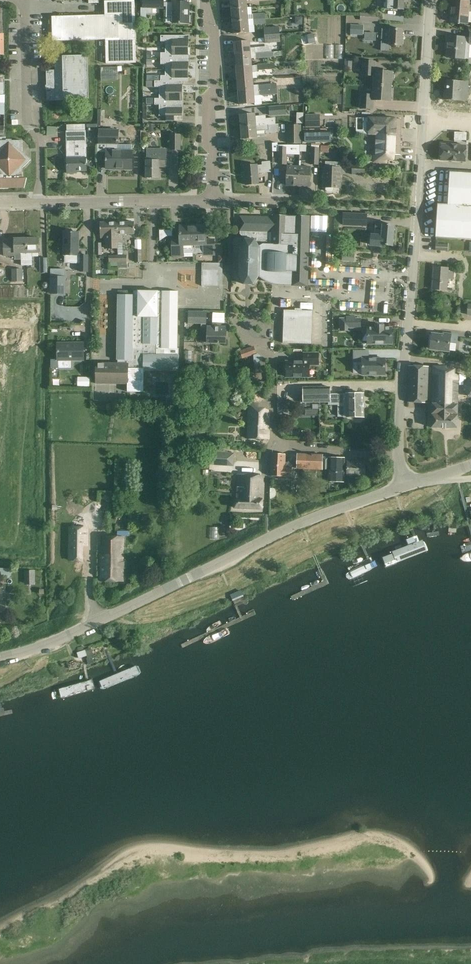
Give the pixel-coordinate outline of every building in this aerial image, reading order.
[(106,63),(136,62),(134,0),(132,0),(104,1),(105,15),(53,16),(54,40),(105,39),(106,63)] [(143,8),(141,8),(141,13),(151,13),(151,8),(163,8),(163,0),(143,0),(143,8)] [(231,9),(247,7),(246,0),(231,0),(231,9)] [(403,10),(404,1),(408,2),(408,0),(386,0),(385,9),(403,10)] [(468,24),(470,1),(453,0),(450,0),(449,8),(451,8),(450,22),(468,24)] [(173,16),(173,22),(188,22),(188,3),(173,2),(173,3),(167,2),(166,16),(173,16)] [(231,9),(232,21),(264,18),(264,14),(248,14),(247,7),(231,9)] [(384,17),(384,12),(375,12),(375,10),(349,10),(350,22),(375,22),(375,18),(384,17)] [(345,58),(346,15),(320,15),(320,32),(321,32),(321,44),(326,44),(326,58),(345,58)] [(307,28),(310,21),(302,17),(299,24),(307,28)] [(232,21),(234,34),(249,33),(248,25),(265,24),(264,18),(232,21)] [(349,35),(363,35),(363,25),(350,25),(349,35)] [(264,35),(280,34),(279,26),(264,27),(264,35)] [(381,51),(390,51),(390,45),(402,46),(403,29),(390,29),(390,30),(382,29),(381,51)] [(469,58),(470,44),(470,45),(470,30),(470,38),(447,36),(446,43),(448,43),(447,57),(464,58),(469,58)] [(363,41),(375,41),(375,32),(363,31),(363,41)] [(280,34),(264,35),(265,43),(281,42),(280,34)] [(165,47),(188,48),(188,39),(187,39),(187,35),(161,35),(161,41),(165,41),(165,47)] [(234,42),(235,54),(267,52),(267,47),(250,48),(249,40),(234,42)] [(160,59),(187,59),(187,55),(188,55),(188,48),(165,47),(165,52),(160,52),(160,59)] [(235,54),(236,67),(252,66),(251,59),(274,57),(273,51),(267,52),(235,54)] [(46,90),(47,100),(64,100),(64,99),(89,98),(88,55),(54,56),(55,70),(46,70),(46,90)] [(165,70),(188,70),(188,62),(187,62),(187,59),(160,59),(160,64),(165,64),(165,70)] [(373,85),(391,86),(392,72),(375,71),(376,61),(362,60),(361,76),(373,76),(373,85)] [(236,67),(237,79),(253,78),(252,72),(257,71),(257,70),(275,69),(274,64),(252,66),(236,67)] [(102,79),(120,79),(120,66),(102,66),(102,79)] [(160,75),(160,82),(182,82),(187,82),(187,77),(188,77),(188,70),(165,70),(165,75),(160,75)] [(237,79),(238,92),(270,89),(270,84),(253,85),(253,78),(237,79)] [(443,100),(467,101),(468,81),(447,80),(447,90),(444,90),(443,100)] [(159,93),(182,93),(182,82),(160,82),(148,81),(148,87),(155,87),(159,87),(159,93)] [(359,108),(372,109),(373,100),(390,101),(391,86),(373,85),(372,94),(360,93),(359,108)] [(238,92),(239,104),(255,103),(254,96),(277,94),(277,89),(270,89),(238,92)] [(154,105),(159,105),(159,104),(181,104),(181,100),(182,100),(182,93),(159,93),(159,98),(154,98),(154,105)] [(342,102),(342,95),(334,94),(334,102),(342,102)] [(166,120),(174,120),(174,116),(182,116),(182,107),(181,107),(181,104),(159,104),(159,105),(159,115),(166,115),(166,120)] [(255,114),(240,115),(241,127),(274,124),(275,124),(275,118),(265,119),(266,119),(262,120),(261,116),(255,116),(255,114)] [(305,127),(320,127),(320,114),(305,115),(305,127)] [(380,140),(400,140),(401,119),(369,118),(368,134),(373,135),(373,134),(380,134),(380,140)] [(266,133),(279,132),(278,124),(275,124),(274,124),(241,127),(242,139),(257,138),(256,131),(265,130),(266,133)] [(287,126),(287,144),(301,144),(300,125),(287,126)] [(131,151),(131,145),(118,145),(119,129),(99,129),(98,144),(106,145),(106,168),(132,169),(132,151),(131,151)] [(66,131),(67,173),(77,173),(77,170),(87,170),(86,131),(66,131)] [(330,142),(330,131),(306,132),(306,143),(330,142)] [(466,139),(466,132),(453,131),(453,139),(466,139)] [(170,134),(170,150),(181,150),(181,134),(170,134)] [(372,162),(387,163),(388,154),(400,154),(400,140),(380,140),(380,134),(373,134),(373,135),(372,162)] [(6,139),(6,137),(0,137),(0,188),(24,188),(26,178),(22,178),(22,168),(31,159),(22,151),(22,140),(12,140),(12,139),(6,139)] [(440,144),(439,160),(465,162),(466,145),(440,144)] [(287,164),(287,147),(278,147),(277,164),(287,164)] [(310,147),(310,164),(319,165),(319,147),(310,147)] [(146,177),(158,177),(158,166),(172,166),(172,155),(167,155),(167,148),(147,149),(147,155),(147,160),(146,159),(146,177)] [(270,172),(272,172),(271,161),(262,162),(262,165),(257,165),(257,164),(244,165),(245,185),(258,184),(257,173),(270,172)] [(365,163),(352,163),(352,175),(365,175),(365,163)] [(286,185),(297,186),(298,168),(298,166),(287,165),(286,185)] [(297,186),(309,186),(310,166),(298,166),(298,168),(297,186)] [(324,167),(323,187),(340,188),(341,167),(324,167)] [(449,171),(447,204),(437,203),(435,237),(470,239),(470,173),(449,171)] [(338,224),(367,226),(368,214),(343,213),(343,214),(339,214),(338,224)] [(253,284),(258,276),(261,277),(262,278),(265,279),(267,280),(271,281),(273,282),(293,282),(293,283),(307,283),(309,216),(272,215),(272,217),(240,216),(240,231),(240,233),(242,236),(245,236),(245,239),(239,247),(239,275),(243,284),(253,284)] [(117,222),(117,244),(123,243),(123,234),(134,234),(134,221),(117,222)] [(117,249),(117,244),(117,222),(100,222),(100,238),(104,238),(105,249),(117,249)] [(381,244),(392,245),(394,225),(382,224),(375,224),(374,235),(381,236),(381,244)] [(171,240),(171,257),(184,256),(184,253),(193,253),(192,225),(179,225),(179,239),(171,240)] [(203,253),(203,256),(215,255),(215,239),(206,239),(206,225),(192,225),(193,253),(203,253)] [(64,255),(78,255),(78,232),(73,232),(73,229),(68,229),(67,229),(67,232),(64,232),(64,255)] [(159,229),(159,239),(171,238),(171,229),(159,229)] [(27,265),(32,265),(32,253),(39,252),(38,237),(26,238),(27,265)] [(21,265),(27,265),(26,238),(14,238),(14,241),(4,241),(4,256),(16,255),(16,253),(21,253),(21,265)] [(88,272),(88,255),(79,254),(79,272),(88,272)] [(109,266),(118,266),(117,255),(108,255),(108,263),(109,263),(109,266)] [(118,266),(118,268),(127,268),(127,255),(117,255),(118,266)] [(202,286),(222,286),(222,264),(202,263),(202,286)] [(432,289),(447,290),(448,279),(453,279),(454,271),(448,271),(448,268),(433,267),(432,289)] [(22,281),(22,269),(11,269),(11,281),(22,281)] [(50,294),(66,294),(67,277),(50,276),(50,294)] [(127,391),(143,392),(143,370),(178,371),(178,355),(176,355),(176,349),(177,349),(177,348),(177,291),(178,291),(162,291),(162,294),(158,294),(158,291),(133,290),(133,294),(117,294),(116,359),(117,359),(117,363),(95,363),(95,383),(127,383),(127,391)] [(200,342),(225,343),(226,331),(225,331),(225,327),(207,327),(206,327),(206,324),(207,311),(188,311),(186,311),(185,323),(188,323),(188,324),(201,324),(201,327),(200,342)] [(314,343),(313,311),(284,311),(285,343),(314,343)] [(355,318),(349,318),(349,327),(361,327),(361,318),(355,318)] [(375,328),(367,328),(367,344),(392,344),(392,328),(383,328),(383,326),(375,326),(375,328)] [(450,344),(457,345),(458,335),(442,333),(442,335),(431,333),(430,339),(429,340),(428,348),(429,349),(429,351),(449,353),(450,344)] [(57,361),(84,361),(84,342),(57,342),(57,361)] [(240,351),(242,358),(256,353),(253,346),(240,351)] [(385,375),(385,359),(368,359),(368,351),(352,351),(352,364),(361,364),(361,375),(385,375)] [(309,377),(309,365),(318,365),(318,353),(302,353),(302,361),(285,361),(285,377),(309,377)] [(408,402),(427,402),(428,366),(409,365),(407,402),(408,402)] [(431,427),(457,428),(458,375),(455,374),(455,369),(446,369),(446,366),(433,366),(431,427)] [(77,387),(89,387),(90,377),(77,377),(77,387)] [(364,393),(330,393),(330,387),(303,387),(303,403),(328,403),(328,405),(338,405),(338,416),(346,415),(346,417),(364,417),(364,393)] [(247,438),(268,439),(269,410),(259,410),(259,404),(248,404),(247,438)] [(212,465),(233,466),(234,453),(213,452),(212,465)] [(270,475),(291,477),(292,462),(285,462),(285,454),(272,453),(270,475)] [(297,468),(322,469),(323,455),(297,454),(297,468)] [(329,457),(328,481),(343,481),(344,458),(329,457)] [(347,461),(347,475),(364,476),(365,461),(347,461)] [(304,470),(304,477),(316,478),(316,470),(304,470)] [(234,508),(262,509),(263,499),(262,499),(264,475),(238,474),(237,499),(234,499),(234,508)] [(72,561),(72,564),(77,564),(77,561),(86,562),(86,546),(91,546),(90,527),(71,528),(70,561),(72,561)] [(418,528),(373,547),(381,564),(426,544),(418,528)] [(101,581),(123,581),(123,568),(126,568),(126,561),(123,561),(123,536),(101,536),(101,581)] [(240,590),(232,594),(235,600),(243,596),(240,590)] [(84,649),(88,658),(94,655),(90,646),(84,649)] [(143,661),(96,678),(102,695),(149,677),(143,661)] [(99,693),(93,676),(50,688),(55,704),(99,693)]
